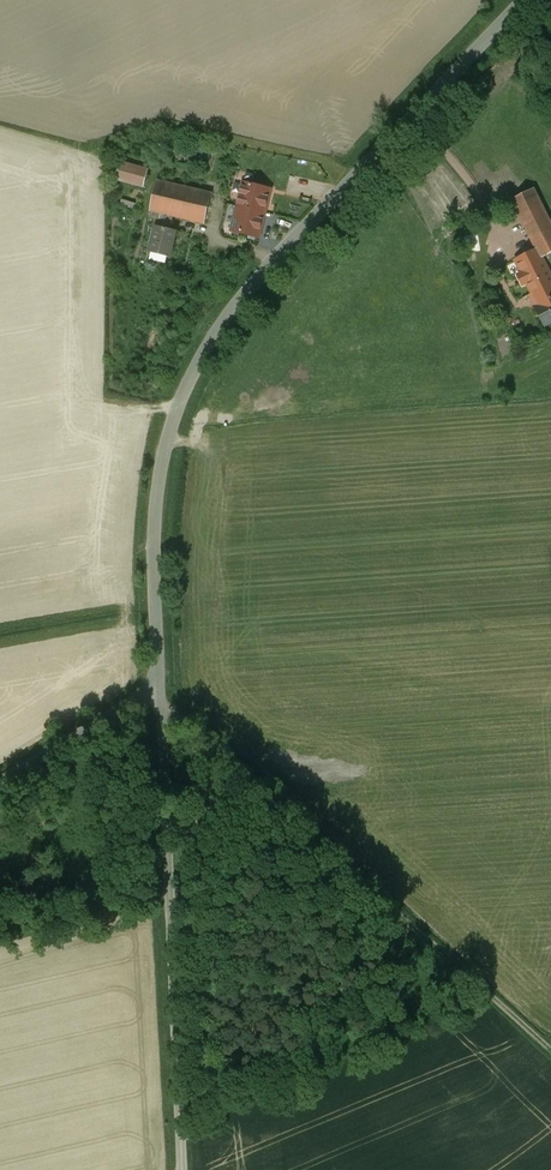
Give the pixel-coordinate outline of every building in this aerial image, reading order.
[(149,169),(121,161),(116,180),(144,187),(149,169)] [(158,180),(150,213),(205,226),(213,193),(158,180)] [(270,190),(241,184),(230,232),(259,238),(270,190)] [(513,200),(537,251),(541,259),(550,254),(550,222),(535,189),(513,200)] [(179,232),(155,226),(148,252),(173,259),(179,232)] [(537,251),(502,269),(518,302),(530,296),(546,327),(550,324),(550,278),(541,259),(537,251)]
